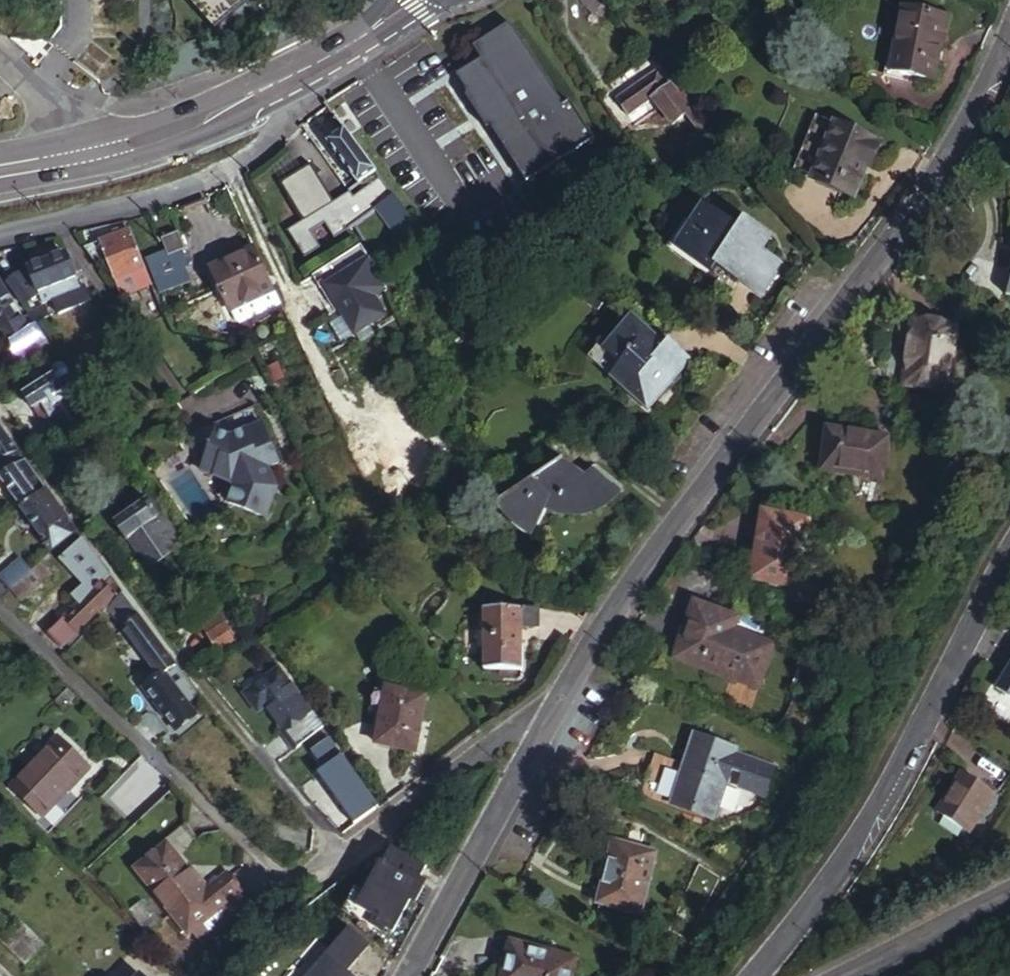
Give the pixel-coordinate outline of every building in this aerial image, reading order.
[(220,24),(249,0),(196,0),(220,24)] [(594,17),(609,5),(605,0),(581,0),(594,17)] [(937,82),(951,16),(906,7),(892,73),(937,82)] [(485,61),(457,80),(467,95),(464,97),(485,128),(489,133),(524,185),(594,139),(568,101),(563,104),(521,42),(509,24),(475,47),(485,61)] [(689,99),(676,83),(671,86),(656,69),(618,101),(632,117),(655,98),(676,124),(691,111),(684,102),(689,99)] [(707,140),(714,135),(717,131),(701,113),(691,121),(707,140)] [(868,196),(891,141),(826,115),(804,170),(868,196)] [(343,130),(334,117),(316,131),(325,144),(343,130)] [(342,167),(356,186),(375,173),(343,130),(325,144),(342,167)] [(342,167),(332,174),(346,194),(356,186),(342,167)] [(336,215),(308,169),(280,185),(308,233),(336,215)] [(402,247),(420,233),(375,173),(356,186),(402,247)] [(748,222),(743,230),(739,237),(722,226),(726,219),(707,206),(682,242),(703,256),(722,269),(764,297),(786,265),(766,252),(775,240),(748,222)] [(739,237),(743,230),(733,223),(726,219),(722,226),(739,237)] [(138,287),(133,289),(135,293),(149,314),(160,310),(150,288),(130,235),(85,251),(103,276),(109,273),(114,285),(129,279),(134,278),(138,287)] [(184,253),(177,236),(161,242),(166,253),(168,259),(182,254),(184,253)] [(273,292),(252,247),(208,267),(230,311),(273,292)] [(372,301),(384,294),(359,247),(308,277),(333,316),(338,313),(324,289),(353,271),(372,301)] [(188,270),(182,254),(168,259),(166,253),(144,262),(160,298),(189,285),(184,272),(188,270)] [(716,278),(722,269),(703,256),(698,266),(716,278)] [(76,291),(63,258),(28,272),(40,305),(76,291)] [(383,319),(372,301),(353,271),(324,289),(338,313),(353,338),(383,319)] [(35,297),(20,276),(8,285),(23,306),(35,297)] [(134,278),(129,279),(133,289),(138,287),(134,278)] [(26,329),(0,290),(0,332),(7,342),(11,339),(21,332),(26,329)] [(240,324),(279,306),(273,292),(230,311),(235,321),(240,324)] [(37,305),(24,315),(31,326),(45,315),(37,305)] [(672,343),(667,348),(663,353),(648,340),(652,335),(635,321),(597,367),(614,381),(632,396),(651,413),(694,361),(672,343)] [(915,387),(953,392),(962,329),(922,324),(915,387)] [(46,346),(31,326),(26,329),(21,332),(34,353),(46,346)] [(21,354),(25,359),(34,353),(21,332),(11,339),(15,344),(6,350),(13,360),(21,354)] [(663,353),(667,348),(660,342),(652,335),(648,340),(663,353)] [(13,360),(6,350),(0,353),(0,359),(4,366),(13,360)] [(283,380),(277,365),(266,370),(272,385),(283,380)] [(62,397),(76,388),(61,367),(57,367),(50,371),(50,375),(52,379),(50,381),(62,397)] [(62,398),(62,397),(50,381),(23,400),(33,414),(39,410),(48,422),(61,413),(68,407),(62,398)] [(628,401),(632,396),(614,381),(610,386),(628,401)] [(62,397),(62,398),(76,389),(76,388),(62,397)] [(68,407),(81,425),(96,415),(76,389),(62,398),(68,407)] [(68,407),(61,413),(73,431),(81,425),(68,407)] [(48,422),(39,410),(33,414),(42,426),(48,422)] [(264,466),(276,461),(259,423),(229,436),(215,432),(211,445),(208,444),(206,452),(209,453),(203,473),(231,482),(235,486),(231,500),(269,512),(278,481),(274,476),(268,474),(264,466)] [(0,431),(0,469),(1,468),(18,455),(0,431)] [(835,476),(892,484),(898,439),(834,432),(832,451),(839,452),(835,476)] [(829,475),(835,476),(839,452),(832,451),(829,475)] [(26,515),(50,497),(18,455),(1,468),(0,469),(0,480),(26,515)] [(584,480),(561,466),(503,505),(510,514),(522,524),(533,532),(545,511),(547,510),(554,512),(557,513),(561,515),(567,515),(571,516),(580,515),(587,514),(595,512),(600,510),(610,504),(621,496),(623,495),(595,473),(587,479),(584,480)] [(50,497),(26,515),(54,554),(79,536),(50,497)] [(160,524),(153,513),(146,505),(115,527),(128,546),(133,543),(160,524)] [(133,543),(138,550),(166,531),(162,526),(170,519),(161,508),(153,513),(160,524),(133,543)] [(770,582),(803,588),(818,522),(776,513),(772,532),(765,531),(756,570),(760,574),(770,582)] [(187,543),(174,525),(166,531),(179,548),(187,543)] [(166,531),(138,550),(148,565),(160,557),(162,560),(179,548),(166,531)] [(79,557),(86,551),(80,542),(72,548),(79,557)] [(100,570),(86,551),(79,557),(92,576),(100,570)] [(1,581),(13,592),(32,574),(21,562),(1,581)] [(57,582),(43,565),(32,574),(13,592),(28,607),(57,582)] [(121,593),(109,577),(61,624),(76,638),(79,635),(111,603),(121,593)] [(140,620),(121,593),(111,603),(119,614),(129,628),(140,620)] [(233,621),(239,616),(231,606),(201,628),(208,638),(233,621)] [(740,626),(694,610),(675,665),(756,694),(771,649),(736,637),(740,626)] [(537,636),(538,616),(482,616),(480,677),(520,677),(521,636),(537,636)] [(176,670),(140,620),(129,628),(124,631),(160,682),(144,693),(175,729),(161,743),(185,765),(203,746),(184,729),(198,717),(187,703),(197,695),(176,670)] [(233,621),(208,638),(223,659),(247,641),(233,621)] [(76,638),(61,624),(49,636),(63,651),(76,638)] [(999,681),(1009,687),(1009,665),(999,681)] [(291,689),(277,670),(244,695),(258,714),(266,709),(282,697),(291,689)] [(309,713),(291,689),(282,697),(300,720),(309,713)] [(382,691),(368,747),(408,756),(421,700),(382,691)] [(282,697),(266,709),(283,732),(284,732),(300,720),(282,697)] [(300,720),(314,739),(323,732),(309,713),(300,720)] [(284,732),(298,751),(314,739),(300,720),(284,732)] [(738,754),(697,738),(672,804),(714,820),(738,754)] [(62,742),(57,748),(74,764),(79,758),(62,742)] [(74,764),(57,748),(14,793),(43,821),(92,770),(79,758),(74,764)] [(351,771),(341,756),(335,761),(337,765),(335,767),(343,779),(351,771)] [(352,825),(377,807),(360,783),(351,771),(343,779),(327,791),(352,825)] [(166,789),(158,780),(136,800),(144,809),(166,789)] [(982,812),(953,788),(923,825),(952,849),(982,812)] [(174,847),(184,859),(205,842),(192,825),(157,853),(161,857),(174,847)] [(654,857),(615,845),(598,904),(637,916),(654,857)] [(184,859),(174,847),(161,857),(144,870),(176,909),(202,889),(213,902),(196,915),(205,926),(244,896),(247,893),(235,878),(217,892),(212,895),(195,874),(184,859)] [(366,878),(348,910),(385,931),(413,884),(411,883),(419,868),(388,850),(379,865),(377,863),(368,879),(366,878)] [(200,871),(195,874),(212,895),(217,892),(200,871)] [(202,889),(176,909),(195,933),(199,930),(205,926),(196,915),(213,902),(202,889)] [(253,908),(244,896),(205,926),(199,930),(209,942),(253,908)] [(166,922),(149,901),(136,911),(153,933),(166,922)] [(16,922),(0,940),(0,945),(23,966),(42,946),(16,922)] [(339,934),(330,946),(349,963),(359,952),(339,934)] [(317,960),(336,975),(338,975),(349,963),(330,946),(317,960)] [(499,975),(569,975),(572,962),(507,947),(499,975)] [(191,962),(178,948),(170,955),(184,968),(191,962)] [(317,960),(303,975),(336,975),(317,960)]
